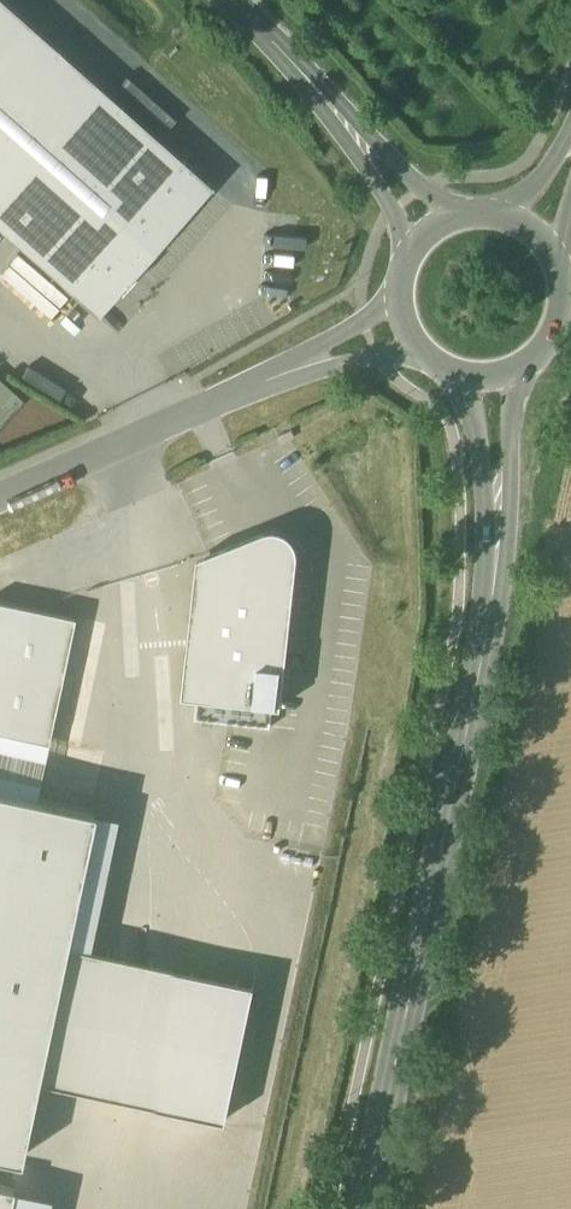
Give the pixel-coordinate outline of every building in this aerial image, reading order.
[(67,289),(182,159),(2,0),(0,0),(0,229),(67,289)] [(182,159),(67,289),(96,314),(118,290),(119,291),(135,273),(134,272),(211,185),(182,159)] [(278,261),(323,263),(324,231),(279,230),(278,261)] [(0,385),(0,424),(20,401),(1,384),(0,385)] [(182,695),(197,697),(199,680),(191,679),(204,562),(259,539),(290,543),(273,705),(281,707),(297,557),(298,549),(295,541),(287,533),(278,529),(266,529),(197,557),(182,695)] [(197,697),(273,705),(290,543),(259,539),(204,562),(191,679),(199,680),(197,697)] [(0,601),(0,732),(47,742),(73,617),(0,601)] [(273,705),(197,697),(195,718),(270,727),(273,705)] [(0,732),(0,791),(35,798),(47,742),(0,732)] [(0,791),(0,1156),(17,1160),(34,1080),(63,944),(92,811),(35,798),(0,791)] [(92,811),(63,944),(87,949),(115,816),(92,811)] [(254,984),(87,949),(63,944),(34,1080),(225,1120),(254,984)] [(0,1185),(0,1208),(7,1208),(11,1190),(12,1188),(0,1185)] [(7,1208),(46,1208),(48,1197),(11,1190),(7,1208)]
